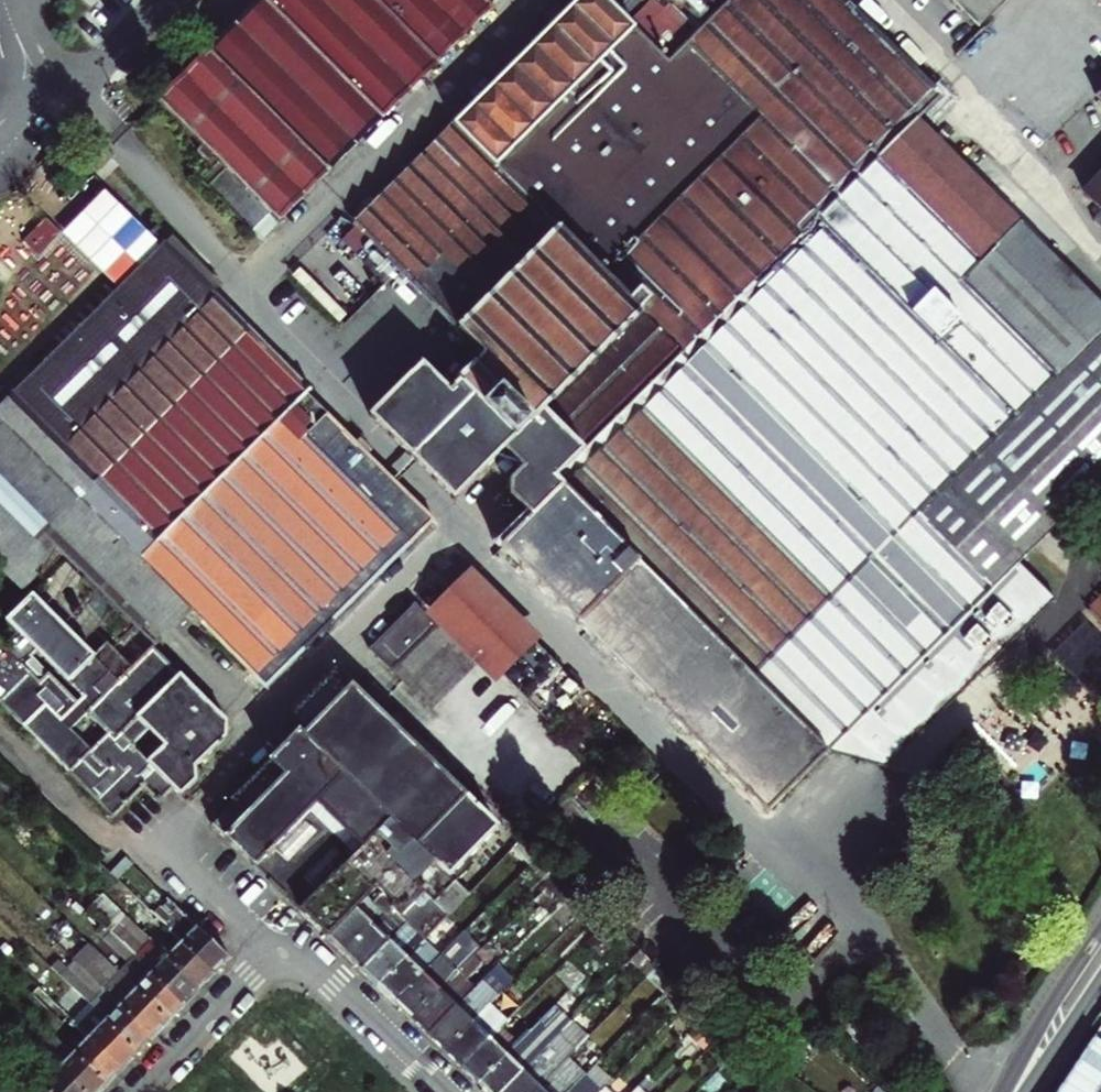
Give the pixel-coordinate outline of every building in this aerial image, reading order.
[(266,0),(261,0),(209,52),(328,171),(382,117),(266,0)] [(438,62),(376,0),(266,0),(382,117),(438,62)] [(366,210),(354,223),(352,225),(483,357),(451,388),(425,362),(370,417),(454,501),(505,450),(532,423),(550,442),(523,469),(509,482),(510,496),(530,513),(562,481),(918,119),(941,96),(846,0),(723,0),(726,3),(668,62),(622,15),(637,0),(578,0),(366,210)] [(485,0),(376,0),(438,62),(492,7),(485,0)] [(978,27),(1005,0),(951,0),(978,27)] [(279,220),(328,171),(209,52),(160,100),(219,160),(275,216),(279,220)] [(918,119),(562,481),(826,753),(854,760),(886,769),(1055,600),(1018,563),(1100,480),(1100,303),(918,119)] [(275,216),(219,160),(198,180),(201,183),(202,182),(251,231),(258,223),(263,228),(275,216)] [(1076,201),(1100,226),(1100,176),(1076,201)] [(163,242),(101,303),(66,267),(25,308),(60,344),(11,392),(66,447),(213,301),(214,297),(214,294),(212,292),(163,242)] [(213,301),(66,447),(45,468),(78,501),(78,496),(248,328),(217,297),(213,301)] [(78,496),(78,501),(102,525),(187,610),(265,688),(434,521),(324,412),(316,420),(298,402),(310,391),(248,328),(78,496)] [(78,501),(45,468),(66,447),(11,392),(0,403),(0,561),(33,594),(102,525),(78,501)] [(532,423),(505,450),(523,469),(550,442),(532,423)] [(826,753),(562,481),(530,513),(532,517),(502,547),(564,609),(666,712),(764,813),(826,753)] [(102,525),(33,594),(94,655),(106,643),(130,667),(151,647),(187,610),(102,525)] [(585,692),(471,578),(436,613),(444,621),(479,657),(550,729),(585,692)] [(15,653),(13,655),(0,641),(0,703),(8,711),(113,817),(144,786),(149,792),(159,802),(172,787),(180,795),(203,772),(196,765),(224,736),(225,721),(151,647),(130,667),(106,643),(94,655),(33,594),(6,620),(12,626),(0,638),(15,653)] [(438,627),(415,604),(369,650),(392,673),(438,627)] [(428,708),(479,657),(444,621),(438,627),(392,673),(428,708)] [(335,670),(291,714),(285,720),(297,732),(230,800),(234,804),(212,826),(248,860),(327,937),(354,908),(366,896),(379,908),(385,902),(389,907),(406,923),(416,932),(419,935),(422,938),(423,939),(467,893),(454,880),(471,864),(465,858),(494,827),(462,796),(417,751),(426,743),(412,729),(403,737),(375,710),(384,701),(386,700),(368,683),(358,693),(335,670)] [(412,729),(384,701),(375,710),(403,737),(412,729)] [(471,787),(426,743),(417,751),(462,796),(471,787)] [(539,851),(523,836),(519,840),(535,855),(539,851)] [(519,840),(513,846),(528,862),(535,855),(519,840)] [(556,868),(539,851),(535,855),(553,872),(556,868)] [(126,855),(110,871),(118,879),(133,863),(126,855)] [(553,872),(535,855),(528,862),(546,879),(553,872)] [(143,902),(136,896),(121,912),(142,931),(157,917),(143,902)] [(170,899),(164,906),(174,917),(181,910),(170,899)] [(384,912),(389,907),(385,902),(379,908),(384,912)] [(157,917),(166,925),(166,924),(170,928),(173,926),(179,932),(175,936),(214,974),(222,965),(230,957),(181,910),(174,917),(164,906),(155,915),(157,917)] [(384,912),(390,919),(379,931),(372,924),(344,953),(351,960),(361,970),(406,923),(389,907),(384,912)] [(344,953),(372,924),(354,908),(327,937),(336,945),(344,953)] [(142,931),(121,912),(120,910),(113,917),(145,948),(152,940),(142,931)] [(145,967),(184,1004),(190,998),(198,990),(166,958),(168,956),(152,940),(145,948),(113,917),(106,925),(112,930),(133,950),(137,955),(142,959),(144,956),(150,963),(145,967)] [(142,931),(152,940),(168,956),(166,958),(198,990),(207,980),(214,974),(175,936),(179,932),(173,926),(170,928),(166,924),(166,925),(157,917),(142,931)] [(370,978),(377,986),(406,957),(408,959),(413,953),(410,950),(404,955),(399,950),(416,932),(406,923),(361,970),(370,978)] [(105,937),(126,958),(133,950),(112,930),(105,937)] [(413,941),(415,943),(416,945),(422,938),(419,935),(413,941)] [(394,1002),(439,954),(423,939),(422,938),(416,945),(415,943),(410,950),(413,953),(408,959),(406,957),(377,986),(386,994),(394,1002)] [(444,949),(439,954),(394,1002),(404,1012),(411,1018),(439,989),(441,991),(447,985),(443,981),(449,975),(451,977),(472,955),(480,947),(472,939),(453,958),(444,949)] [(76,960),(85,969),(100,953),(89,944),(75,958),(76,960)] [(126,958),(130,962),(137,955),(133,950),(126,958)] [(639,950),(631,959),(647,975),(649,973),(655,967),(639,950)] [(100,953),(85,969),(109,992),(111,990),(118,996),(114,1001),(151,1037),(160,1028),(167,1021),(135,991),(137,989),(119,972),(100,953)] [(175,1013),(184,1004),(145,967),(150,963),(144,956),(142,959),(137,955),(130,962),(119,972),(137,989),(135,991),(167,1021),(175,1013)] [(439,989),(411,1018),(420,1026),(428,1034),(474,987),(465,978),(480,963),(472,955),(451,977),(449,975),(443,981),(447,985),(441,991),(439,989)] [(109,992),(85,969),(76,960),(68,969),(59,960),(51,968),(94,1009),(106,1020),(104,1022),(136,1053),(144,1046),(151,1037),(114,1001),(118,996),(111,990),(109,992)] [(655,967),(649,973),(666,990),(672,982),(655,967)] [(437,1043),(445,1051),(473,1022),(475,1024),(480,1018),(476,1014),(482,1008),(484,1010),(497,997),(480,980),(474,987),(428,1034),(437,1043)] [(672,982),(666,990),(664,991),(680,1008),(689,999),(672,982)] [(55,1002),(39,987),(33,993),(63,1023),(69,1015),(64,1010),(55,1002)] [(461,1067),(501,1025),(519,1006),(503,991),(497,997),(484,1010),(482,1008),(476,1014),(480,1018),(475,1024),(473,1022),(445,1051),(453,1059),(461,1067)] [(64,993),(55,1002),(64,1010),(73,1001),(64,993)] [(694,1027),(705,1016),(689,999),(680,1008),(678,1011),(694,1027)] [(77,1016),(73,1020),(78,1025),(81,1022),(87,1028),(83,1032),(121,1069),(128,1061),(136,1053),(104,1022),(106,1020),(94,1009),(82,1020),(77,1016)] [(32,1045),(41,1055),(44,1052),(48,1056),(50,1053),(56,1060),(52,1064),(80,1091),(98,1091),(105,1085),(61,1042),(46,1028),(36,1037),(29,1031),(28,1033),(13,1018),(9,1023),(32,1045)] [(557,1035),(540,1019),(523,1037),(518,1042),(516,1040),(510,1046),(514,1051),(508,1057),(506,1054),(478,1083),(486,1091),(487,1091),(501,1091),(557,1035)] [(78,1025),(73,1020),(70,1023),(75,1028),(61,1042),(105,1085),(114,1076),(121,1069),(83,1032),(87,1028),(81,1022),(78,1025)] [(539,1087),(541,1089),(548,1083),(543,1078),(549,1073),(551,1075),(566,1059),(588,1037),(571,1020),(557,1035),(501,1091),(534,1091),(539,1087)] [(469,1074),(478,1083),(506,1054),(508,1057),(514,1051),(510,1046),(516,1040),(518,1042),(523,1037),(519,1033),(514,1038),(501,1025),(461,1067),(469,1074)] [(717,1038),(719,1035),(709,1025),(696,1039),(706,1049),(717,1038)] [(722,1032),(719,1035),(717,1038),(734,1054),(739,1049),(722,1032)] [(32,1045),(21,1057),(6,1042),(2,1047),(29,1074),(49,1091),(80,1091),(52,1064),(56,1060),(50,1053),(48,1056),(44,1052),(41,1055),(32,1045)] [(534,1091),(566,1091),(582,1076),(583,1075),(566,1059),(551,1075),(549,1073),(543,1078),(548,1083),(541,1089),(539,1087),(534,1091)] [(10,1083),(16,1077),(0,1060),(0,1074),(10,1083)] [(19,1091),(49,1091),(29,1074),(22,1082),(15,1088),(19,1091)] [(566,1091),(599,1091),(582,1076),(566,1091)] [(16,1077),(10,1083),(15,1088),(22,1082),(16,1077)]
